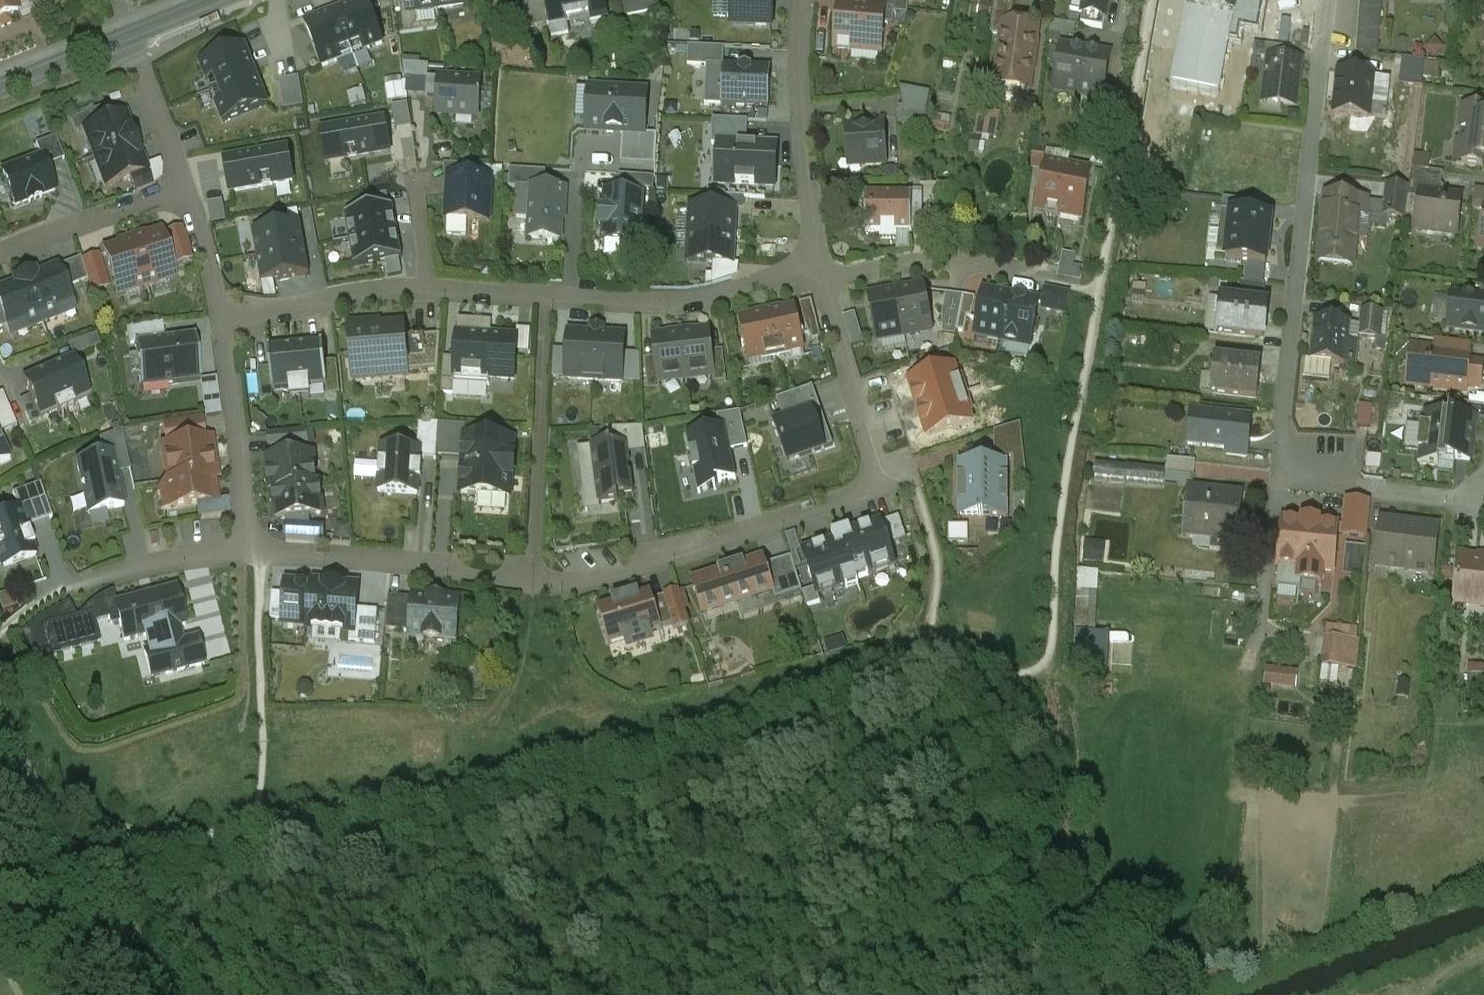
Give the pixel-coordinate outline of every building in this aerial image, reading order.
[(18,13),(12,0),(0,0),(0,21),(18,13)] [(409,11),(419,10),(423,13),(438,11),(437,0),(407,0),(409,11)] [(438,11),(453,9),(456,5),(466,3),(466,0),(437,0),(438,11)] [(507,7),(512,32),(549,24),(552,39),(569,35),(566,22),(590,17),(591,22),(608,19),(604,0),(542,0),(507,7)] [(628,17),(658,11),(656,0),(624,0),(628,17)] [(732,26),(771,27),(772,0),(733,0),(732,26)] [(875,8),(894,10),(894,14),(908,15),(909,0),(875,0),(875,8)] [(997,0),(996,0),(990,36),(1003,37),(1004,25),(1010,26),(1013,3),(997,0)] [(1080,21),(1103,25),(1107,0),(1084,0),(1080,21)] [(1179,49),(1172,84),(1219,93),(1231,33),(1237,0),(1189,0),(1179,49)] [(1231,33),(1258,38),(1266,0),(1237,0),(1231,33)] [(1356,53),(1378,54),(1382,0),(1360,0),(1356,53)] [(369,3),(305,26),(322,69),(385,45),(369,3)] [(875,8),(840,5),(835,49),(881,53),(884,26),(893,26),(894,14),(894,10),(875,8)] [(1054,33),(1077,36),(1079,25),(1055,22),(1054,33)] [(1010,26),(1004,25),(1003,37),(995,92),(999,97),(1011,99),(1016,95),(1029,97),(1038,30),(1010,26)] [(202,62),(228,124),(270,107),(245,44),(202,62)] [(1286,48),(1254,44),(1253,57),(1270,59),(1270,58),(1285,59),(1286,48)] [(706,66),(723,67),(724,49),(688,47),(688,67),(706,68),(706,66)] [(1079,51),(1062,48),(1054,90),(1064,91),(1063,94),(1079,97),(1086,51),(1079,50),(1079,51)] [(1093,52),(1086,51),(1079,97),(1094,99),(1094,96),(1104,98),(1111,56),(1093,53),(1093,52)] [(1285,59),(1270,58),(1270,59),(1266,94),(1282,96),(1281,103),(1294,105),(1297,82),(1295,82),(1297,61),(1285,59)] [(1426,61),(1403,58),(1400,84),(1423,87),(1426,61)] [(429,67),(404,66),(406,80),(427,81),(427,79),(429,79),(429,67)] [(723,67),(706,66),(706,68),(705,107),(769,110),(771,69),(723,67)] [(1373,76),(1339,72),(1335,114),(1369,118),(1373,76)] [(429,79),(427,79),(427,81),(426,99),(439,100),(440,80),(429,79)] [(303,80),(283,82),(286,113),(306,110),(303,80)] [(480,83),(440,80),(439,100),(438,117),(478,119),(480,83)] [(408,99),(405,83),(388,86),(391,103),(408,99)] [(654,88),(589,84),(586,130),(651,134),(654,88)] [(391,131),(414,128),(410,104),(393,107),(395,122),(390,123),(391,131)] [(901,125),(926,129),(929,111),(904,106),(901,125)] [(110,107),(73,121),(78,134),(84,132),(114,120),(110,107)] [(1483,120),(1483,111),(1469,109),(1468,118),(1462,117),(1459,143),(1465,144),(1462,164),(1483,166),(1483,162),(1483,120)] [(114,120),(84,132),(95,160),(135,145),(124,117),(114,120)] [(711,147),(718,147),(718,145),(746,146),(747,122),(712,121),(711,147)] [(384,126),(322,135),(328,174),(391,164),(384,126)] [(883,128),(847,131),(849,163),(866,162),(866,166),(886,165),(883,128)] [(292,139),(218,150),(226,199),(301,187),(292,139)] [(55,140),(35,147),(40,161),(41,160),(45,169),(64,162),(55,140)] [(135,145),(95,160),(106,189),(130,180),(146,174),(135,145)] [(746,146),(718,145),(718,147),(716,185),(774,188),(776,148),(746,146)] [(1067,155),(1035,151),(1033,170),(1044,172),(1046,163),(1065,167),(1067,155)] [(40,161),(2,175),(15,209),(27,204),(28,206),(41,201),(40,199),(54,194),(45,169),(41,160),(40,161)] [(1065,167),(1046,163),(1044,172),(1045,172),(1042,188),(1043,188),(1039,212),(1046,213),(1045,218),(1058,220),(1059,216),(1082,220),(1091,172),(1065,167)] [(481,168),(457,167),(456,179),(480,180),(481,168)] [(546,172),(511,170),(510,189),(517,189),(517,188),(545,190),(546,172)] [(704,187),(715,187),(716,170),(705,170),(704,187)] [(1438,173),(1412,170),(1408,197),(1420,199),(1421,192),(1435,194),(1438,173)] [(146,174),(130,180),(135,195),(151,189),(146,174)] [(641,178),(620,177),(619,190),(640,191),(641,178)] [(655,179),(641,178),(640,191),(654,192),(655,179)] [(456,179),(450,179),(447,221),(489,223),(491,181),(480,180),(456,179)] [(1407,187),(1388,184),(1384,216),(1403,218),(1407,187)] [(545,190),(517,188),(517,189),(515,220),(530,221),(529,240),(561,242),(563,215),(565,215),(566,191),(545,190)] [(1475,190),(1472,209),(1483,210),(1483,191),(1475,190)] [(1435,194),(1421,192),(1420,199),(1416,230),(1456,236),(1461,197),(1435,194)] [(911,196),(867,196),(867,195),(866,195),(866,234),(867,234),(881,234),(881,240),(897,240),(897,234),(911,234),(912,234),(912,205),(912,196),(912,195),(911,195),(911,196)] [(642,198),(607,196),(606,212),(601,212),(601,227),(606,228),(605,243),(639,245),(642,198)] [(923,196),(912,196),(912,205),(923,205),(923,196)] [(1368,200),(1326,196),(1318,263),(1321,263),(1321,257),(1351,261),(1350,267),(1353,267),(1358,217),(1366,218),(1368,200)] [(1247,201),(1224,199),(1222,212),(1246,214),(1247,201)] [(923,205),(912,205),(912,234),(923,234),(923,205)] [(736,213),(692,211),(690,237),(735,239),(736,213)] [(1246,214),(1222,212),(1219,233),(1229,234),(1226,260),(1266,264),(1271,217),(1246,214)] [(395,216),(350,223),(359,275),(404,268),(401,251),(399,252),(395,232),(398,232),(395,216)] [(304,222),(253,230),(261,283),(312,275),(304,222)] [(689,223),(680,223),(679,248),(688,248),(689,223)] [(191,261),(181,231),(165,236),(174,266),(191,261)] [(158,235),(135,242),(135,240),(127,242),(128,246),(105,253),(103,253),(104,255),(111,278),(113,277),(119,295),(118,295),(119,297),(121,297),(121,296),(170,281),(172,281),(172,279),(171,279),(166,261),(168,260),(160,236),(160,234),(158,234),(158,235)] [(735,239),(690,237),(689,264),(733,267),(735,239)] [(1075,256),(1063,254),(1060,266),(1072,268),(1075,256)] [(99,259),(83,264),(92,294),(108,289),(99,259)] [(80,262),(71,265),(78,285),(86,282),(80,262)] [(1072,268),(1060,266),(1058,279),(1081,283),(1084,270),(1072,268)] [(55,270),(36,278),(35,276),(34,275),(33,275),(24,279),(42,326),(56,320),(53,314),(70,308),(72,307),(71,306),(57,271),(57,270),(55,270)] [(15,283),(15,282),(13,283),(14,285),(15,286),(0,292),(0,311),(7,328),(8,331),(8,332),(10,332),(26,325),(29,331),(42,326),(24,279),(15,283)] [(1266,284),(1241,282),(1239,295),(1265,298),(1266,284)] [(923,289),(869,299),(877,340),(889,338),(890,342),(921,336),(920,332),(931,330),(923,289)] [(1070,295),(1047,291),(1043,311),(1066,315),(1070,295)] [(1039,303),(984,292),(976,333),(988,336),(988,340),(1031,348),(1032,339),(1037,336),(1039,327),(1036,322),(1039,303)] [(1452,294),(1448,329),(1483,334),(1483,298),(1480,297),(1452,294)] [(975,299),(963,297),(960,316),(972,319),(975,299)] [(1259,302),(1238,300),(1238,301),(1222,299),(1219,333),(1264,338),(1268,304),(1258,303),(1259,302)] [(777,311),(758,315),(759,318),(742,322),(746,344),(743,349),(748,353),(750,361),(762,359),(763,363),(792,357),(791,353),(803,350),(801,341),(804,336),(799,333),(795,310),(777,314),(777,311)] [(1382,312),(1363,310),(1360,336),(1376,338),(1375,349),(1384,350),(1387,329),(1381,328),(1382,312)] [(972,319),(960,316),(957,332),(965,334),(967,319),(971,320),(972,319)] [(848,319),(854,346),(864,344),(858,317),(848,319)] [(1349,323),(1316,319),(1312,361),(1353,365),(1356,343),(1347,342),(1349,323)] [(492,324),(459,322),(456,361),(455,386),(490,388),(491,381),(514,382),(516,355),(517,340),(491,338),(492,324)] [(404,326),(371,329),(371,325),(349,327),(353,379),(378,377),(378,381),(408,378),(408,375),(405,340),(404,326)] [(162,326),(127,330),(129,347),(135,346),(164,342),(162,326)] [(604,331),(591,330),(591,337),(569,336),(568,354),(567,381),(622,385),(624,357),(625,339),(604,338),(604,331)] [(531,331),(518,331),(517,340),(516,355),(530,355),(531,331)] [(691,333),(671,336),(672,338),(654,340),(659,382),(714,376),(709,334),(692,336),(691,333)] [(95,337),(69,348),(73,359),(100,349),(95,337)] [(442,337),(405,340),(408,375),(439,373),(442,337)] [(164,342),(135,346),(140,390),(200,383),(201,383),(195,338),(164,342)] [(1472,345),(1436,341),(1435,349),(1434,355),(1463,358),(1470,359),(1472,345)] [(323,344),(268,350),(273,393),(291,392),(292,395),(310,393),(309,390),(328,388),(323,344)] [(1463,358),(1434,355),(1435,349),(1413,347),(1411,366),(1417,367),(1414,387),(1466,393),(1467,388),(1480,390),(1483,370),(1480,366),(1463,364),(1463,358)] [(568,354),(555,354),(553,381),(567,381),(568,354)] [(640,358),(624,357),(622,385),(641,386),(640,358)] [(90,400),(73,359),(47,370),(66,414),(75,410),(74,407),(90,400)] [(456,361),(444,360),(442,396),(454,397),(455,386),(456,361)] [(1252,363),(1232,360),(1231,362),(1216,360),(1212,394),(1257,399),(1261,365),(1251,364),(1252,363)] [(47,370),(22,382),(30,399),(40,422),(57,415),(58,417),(66,414),(47,370)] [(201,383),(200,383),(203,405),(219,403),(216,381),(201,383)] [(0,396),(0,435),(16,428),(2,396),(0,396)] [(40,422),(30,399),(19,404),(30,428),(40,423),(40,422)] [(1470,405),(1434,400),(1432,415),(1451,417),(1451,418),(1468,420),(1470,405)] [(219,403),(203,405),(205,419),(221,417),(219,403)] [(1251,418),(1192,412),(1188,446),(1227,451),(1227,450),(1248,452),(1251,418)] [(1432,415),(1424,414),(1422,428),(1422,429),(1419,451),(1420,451),(1418,465),(1439,468),(1439,464),(1454,466),(1455,460),(1471,462),(1476,421),(1468,420),(1451,418),(1451,417),(1432,415)] [(823,415),(786,426),(802,480),(839,469),(823,415)] [(200,420),(164,426),(167,447),(203,442),(200,420)] [(1021,426),(995,434),(995,459),(1014,459),(1014,476),(1027,476),(1021,426)] [(419,427),(417,453),(421,453),(420,461),(437,463),(439,427),(419,427)] [(607,431),(609,447),(611,446),(611,449),(627,447),(628,457),(646,454),(643,430),(607,431)] [(521,434),(466,431),(463,494),(517,496),(521,434)] [(121,432),(99,441),(102,452),(125,447),(121,432)] [(306,433),(270,436),(271,450),(274,450),(295,448),(307,447),(306,433)] [(724,438),(687,449),(703,503),(741,492),(724,438)] [(9,462),(0,441),(0,466),(9,462)] [(167,447),(164,448),(169,483),(208,477),(208,478),(213,478),(207,442),(167,447)] [(609,447),(591,449),(591,450),(596,494),(598,507),(599,507),(619,505),(618,499),(634,497),(631,476),(628,476),(627,468),(629,468),(628,457),(627,447),(611,449),(611,446),(609,447)] [(295,448),(274,450),(275,460),(268,460),(268,463),(270,491),(272,491),(274,491),(277,517),(277,520),(287,519),(287,526),(311,527),(310,517),(323,516),(320,485),(316,485),(314,456),(296,458),(295,448)] [(596,494),(591,450),(577,451),(583,496),(596,494)] [(417,453),(380,451),(378,495),(418,497),(419,482),(421,482),(422,468),(420,468),(420,461),(421,453),(417,453)] [(112,455),(77,463),(88,515),(124,508),(112,455)] [(1195,463),(1168,460),(1166,474),(1194,477),(1195,463)] [(990,468),(960,468),(960,464),(958,464),(959,522),(961,522),(961,518),(990,518),(991,521),(1007,521),(1007,522),(1009,522),(1009,464),(1007,464),(990,464),(990,468)] [(169,483),(165,484),(159,492),(167,498),(169,508),(197,504),(210,502),(212,501),(208,478),(208,477),(169,483)] [(40,485),(12,495),(18,511),(19,511),(26,529),(52,519),(40,485)] [(1242,499),(1220,497),(1220,493),(1188,490),(1183,536),(1238,542),(1242,499)] [(600,513),(599,507),(598,507),(596,494),(583,496),(586,515),(600,513)] [(75,514),(87,511),(84,498),(72,501),(75,514)] [(1371,503),(1348,500),(1345,528),(1368,530),(1371,503)] [(210,502),(197,504),(199,518),(212,516),(210,502)] [(0,518),(0,556),(4,568),(36,557),(32,547),(34,546),(29,532),(27,533),(26,529),(19,511),(18,511),(0,518)] [(899,518),(882,524),(890,547),(907,541),(899,518)] [(1340,526),(1286,521),(1282,565),(1277,565),(1275,587),(1302,590),(1304,570),(1335,574),(1340,526)] [(882,524),(851,534),(850,531),(841,534),(858,582),(869,578),(868,574),(874,572),(875,574),(896,567),(890,547),(882,524)] [(1437,530),(1398,525),(1397,530),(1381,528),(1377,568),(1429,574),(1428,582),(1431,583),(1437,530)] [(311,527),(287,526),(286,539),(322,541),(323,527),(311,527)] [(835,544),(803,554),(815,592),(817,598),(818,597),(846,588),(847,591),(859,586),(858,582),(841,534),(832,537),(835,544)] [(156,535),(149,537),(151,548),(158,546),(156,535)] [(1086,540),(1086,560),(1106,561),(1107,540),(1086,540)] [(1462,559),(1460,560),(1455,605),(1483,608),(1483,562),(1462,559)] [(791,560),(765,568),(773,594),(776,603),(803,594),(791,560)] [(744,565),(719,573),(719,575),(694,583),(704,617),(773,594),(765,568),(762,561),(745,567),(744,565)] [(1077,627),(1099,627),(1101,569),(1079,569),(1077,627)] [(312,588),(287,586),(286,595),(284,620),(308,622),(312,588)] [(358,589),(325,586),(325,589),(312,588),(308,622),(308,628),(314,629),(341,631),(350,632),(351,632),(352,611),(356,611),(356,610),(358,589)] [(176,590),(115,606),(124,641),(146,636),(150,652),(182,644),(177,627),(185,625),(176,590)] [(815,592),(804,595),(808,609),(821,605),(818,597),(817,598),(815,592)] [(286,595),(273,594),(271,619),(284,620),(286,595)] [(680,594),(665,599),(665,600),(673,628),(675,633),(690,629),(680,594)] [(2,596),(3,610),(15,609),(14,595),(2,596)] [(638,600),(615,606),(616,607),(599,612),(610,649),(628,644),(630,649),(650,643),(649,637),(662,633),(662,632),(673,628),(665,600),(653,604),(651,596),(638,600)] [(413,601),(389,598),(386,631),(410,633),(413,601)] [(445,599),(429,598),(429,600),(413,598),(413,601),(410,633),(409,637),(425,638),(425,640),(441,641),(441,640),(457,641),(461,603),(445,601),(445,599)] [(378,612),(356,610),(356,611),(352,611),(351,632),(350,632),(350,642),(375,645),(378,612)] [(341,631),(314,629),(313,643),(340,645),(341,631)] [(1112,658),(1112,631),(1078,631),(1078,658),(1112,658)] [(1352,640),(1326,637),(1323,666),(1348,669),(1352,640)] [(150,652),(145,654),(151,679),(204,665),(197,640),(182,644),(150,652)] [(1301,688),(1301,668),(1267,668),(1267,688),(1301,688)]
